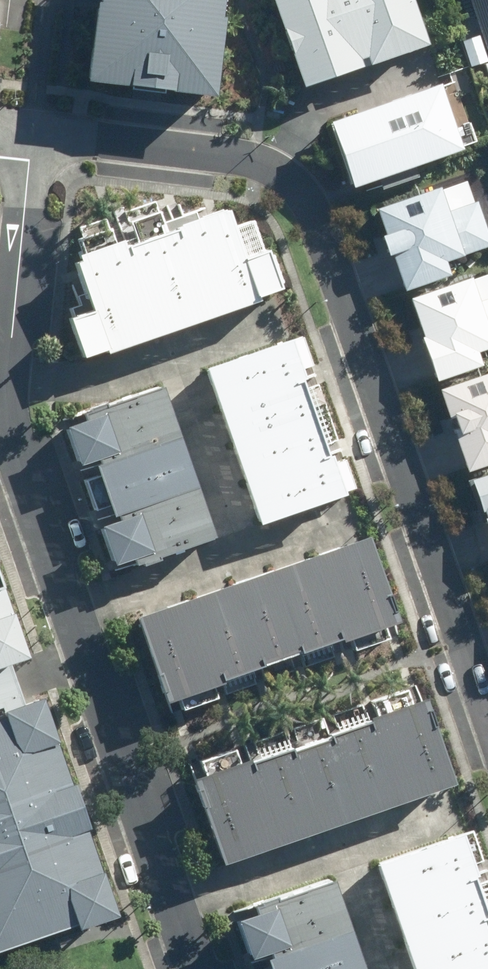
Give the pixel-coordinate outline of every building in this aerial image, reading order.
[(81,1),(79,0),(69,79),(198,95),(208,17),(204,16),(207,0),(81,0),(81,1)] [(296,85),(421,42),(406,0),(267,0),(296,85)] [(485,58),(487,57),(487,0),(465,0),(485,58)] [(433,82),(321,122),(344,186),(456,148),(433,82)] [(487,246),(487,238),(475,201),(443,212),(434,186),(371,208),(399,290),(445,274),(441,262),(487,246)] [(218,208),(170,223),(172,226),(115,247),(112,239),(69,254),(71,259),(67,260),(84,310),(61,318),(74,355),(100,347),(101,351),(250,299),(249,295),(271,286),(259,248),(256,248),(246,219),(225,226),(218,208)] [(404,298),(431,379),(476,365),(472,352),(487,347),(487,299),(475,303),(467,277),(404,298)] [(320,455),(294,378),(297,377),(283,338),(198,367),(252,524),(337,495),(323,454),(320,455)] [(452,429),(450,430),(462,469),(487,461),(487,371),(434,388),(442,417),(448,414),(452,429)] [(154,384),(74,412),(92,463),(86,465),(103,517),(109,515),(127,564),(207,537),(154,384)] [(487,547),(487,471),(465,478),(487,547)] [(334,642),(391,622),(361,536),(129,617),(158,703),(214,684),(213,680),(333,639),(334,642)] [(0,615),(0,658),(13,654),(0,615)] [(21,700),(7,661),(0,664),(0,707),(21,700)] [(418,699),(360,718),(362,722),(322,736),(323,739),(284,753),(283,750),(243,764),(242,760),(184,780),(214,865),(447,784),(418,699)] [(0,713),(0,945),(102,912),(30,702),(0,713)] [(369,864),(405,968),(487,968),(487,940),(466,878),(469,877),(454,834),(369,864)] [(326,880),(246,907),(265,959),(344,931),(326,880)] [(344,931),(265,959),(260,961),(263,968),(357,968),(344,931)]
